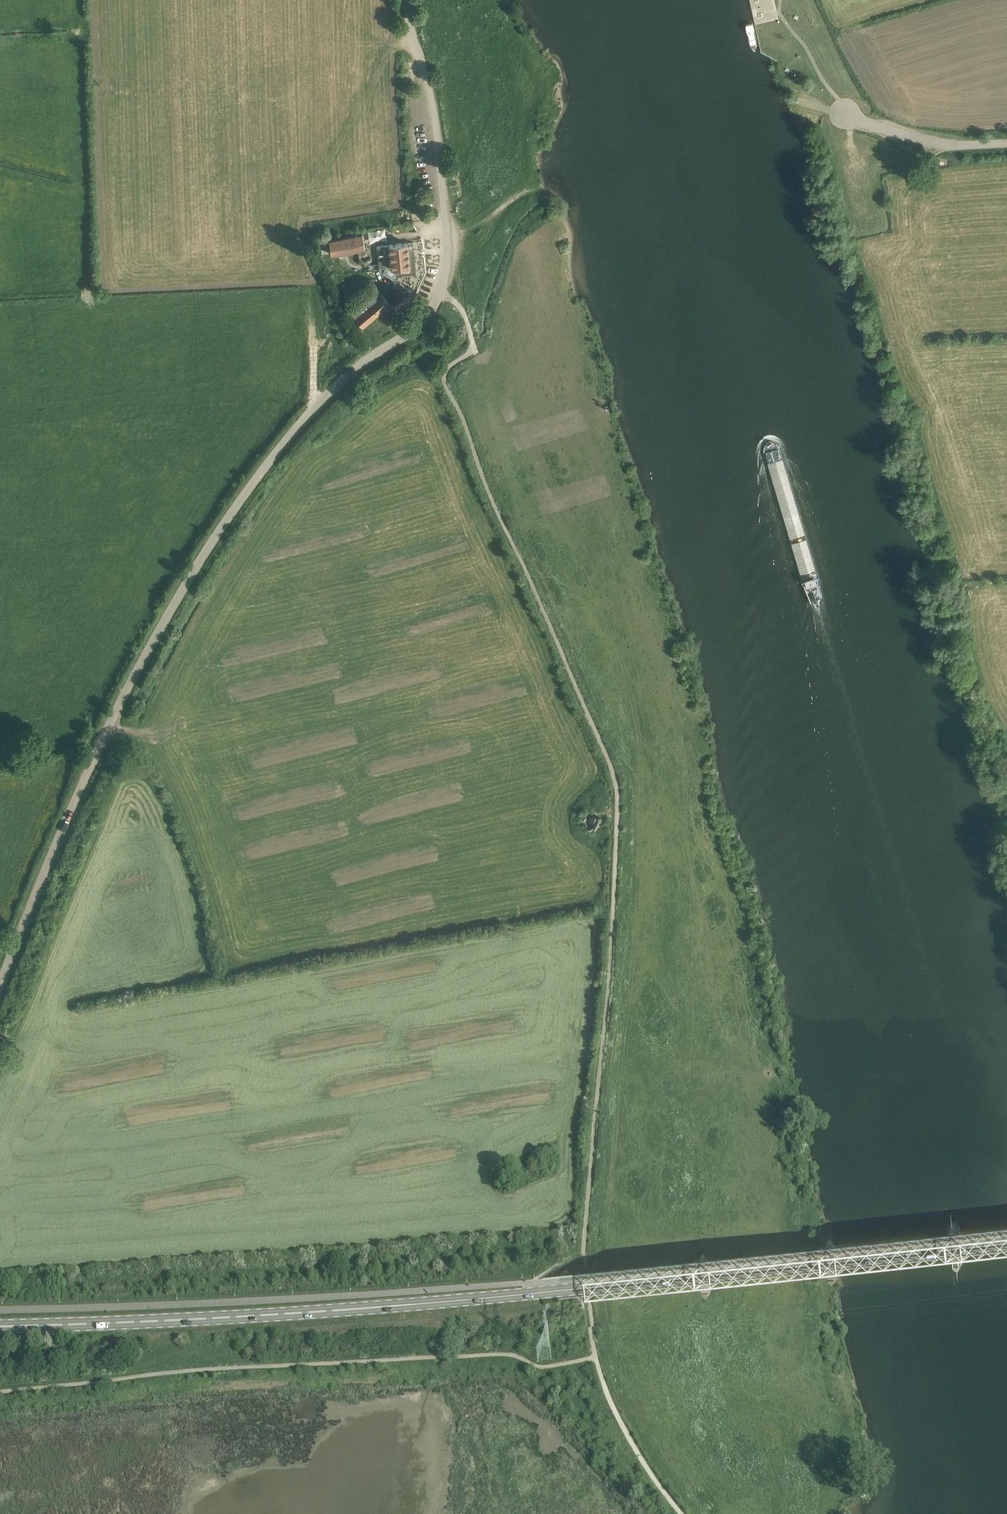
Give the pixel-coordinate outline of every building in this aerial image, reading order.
[(329,240),(331,254),(365,248),(363,234),(329,240)] [(390,244),(378,245),(379,266),(391,266),(396,266),(397,274),(406,273),(416,272),(413,241),(403,242),(390,243),(390,244)] [(355,318),(363,327),(390,304),(382,295),(380,297),(374,290),(363,299),(365,301),(351,312),(356,317),(355,318)] [(465,334),(463,327),(457,329),(459,336),(465,334)] [(601,816),(586,808),(578,824),(593,831),(601,816)] [(943,1242),(945,1264),(946,1268),(948,1272),(950,1275),(952,1276),(954,1277),(956,1276),(957,1274),(959,1269),(960,1266),(960,1262),(957,1241),(955,1236),(952,1232),(950,1231),(949,1231),(947,1232),(944,1237),(943,1242)] [(540,1359),(549,1360),(550,1347),(541,1346),(540,1359)]
